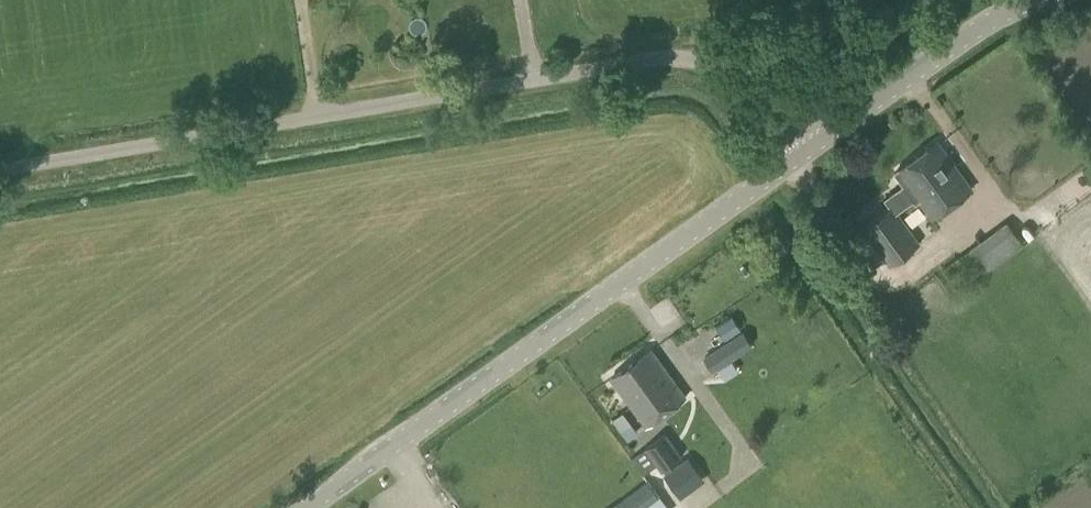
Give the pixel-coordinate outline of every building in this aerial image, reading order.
[(932,216),(970,189),(937,143),(896,172),(905,184),(886,198),(891,206),(863,226),(890,263),(919,242),(896,211),(912,199),(915,204),(919,201),(932,216)] [(984,271),(1024,244),(1009,222),(941,268),(952,284),(955,281),(956,283),(970,273),(969,272),(980,265),(984,271)] [(712,372),(753,345),(743,331),(703,357),(712,372)] [(647,425),(685,397),(651,350),(612,378),(647,425)] [(627,439),(639,431),(625,410),(613,418),(627,439)] [(682,455),(666,433),(645,447),(645,448),(657,464),(661,471),(682,455)] [(642,474),(657,464),(645,448),(631,458),(642,474)] [(609,507),(647,507),(661,498),(647,479),(609,507)]
